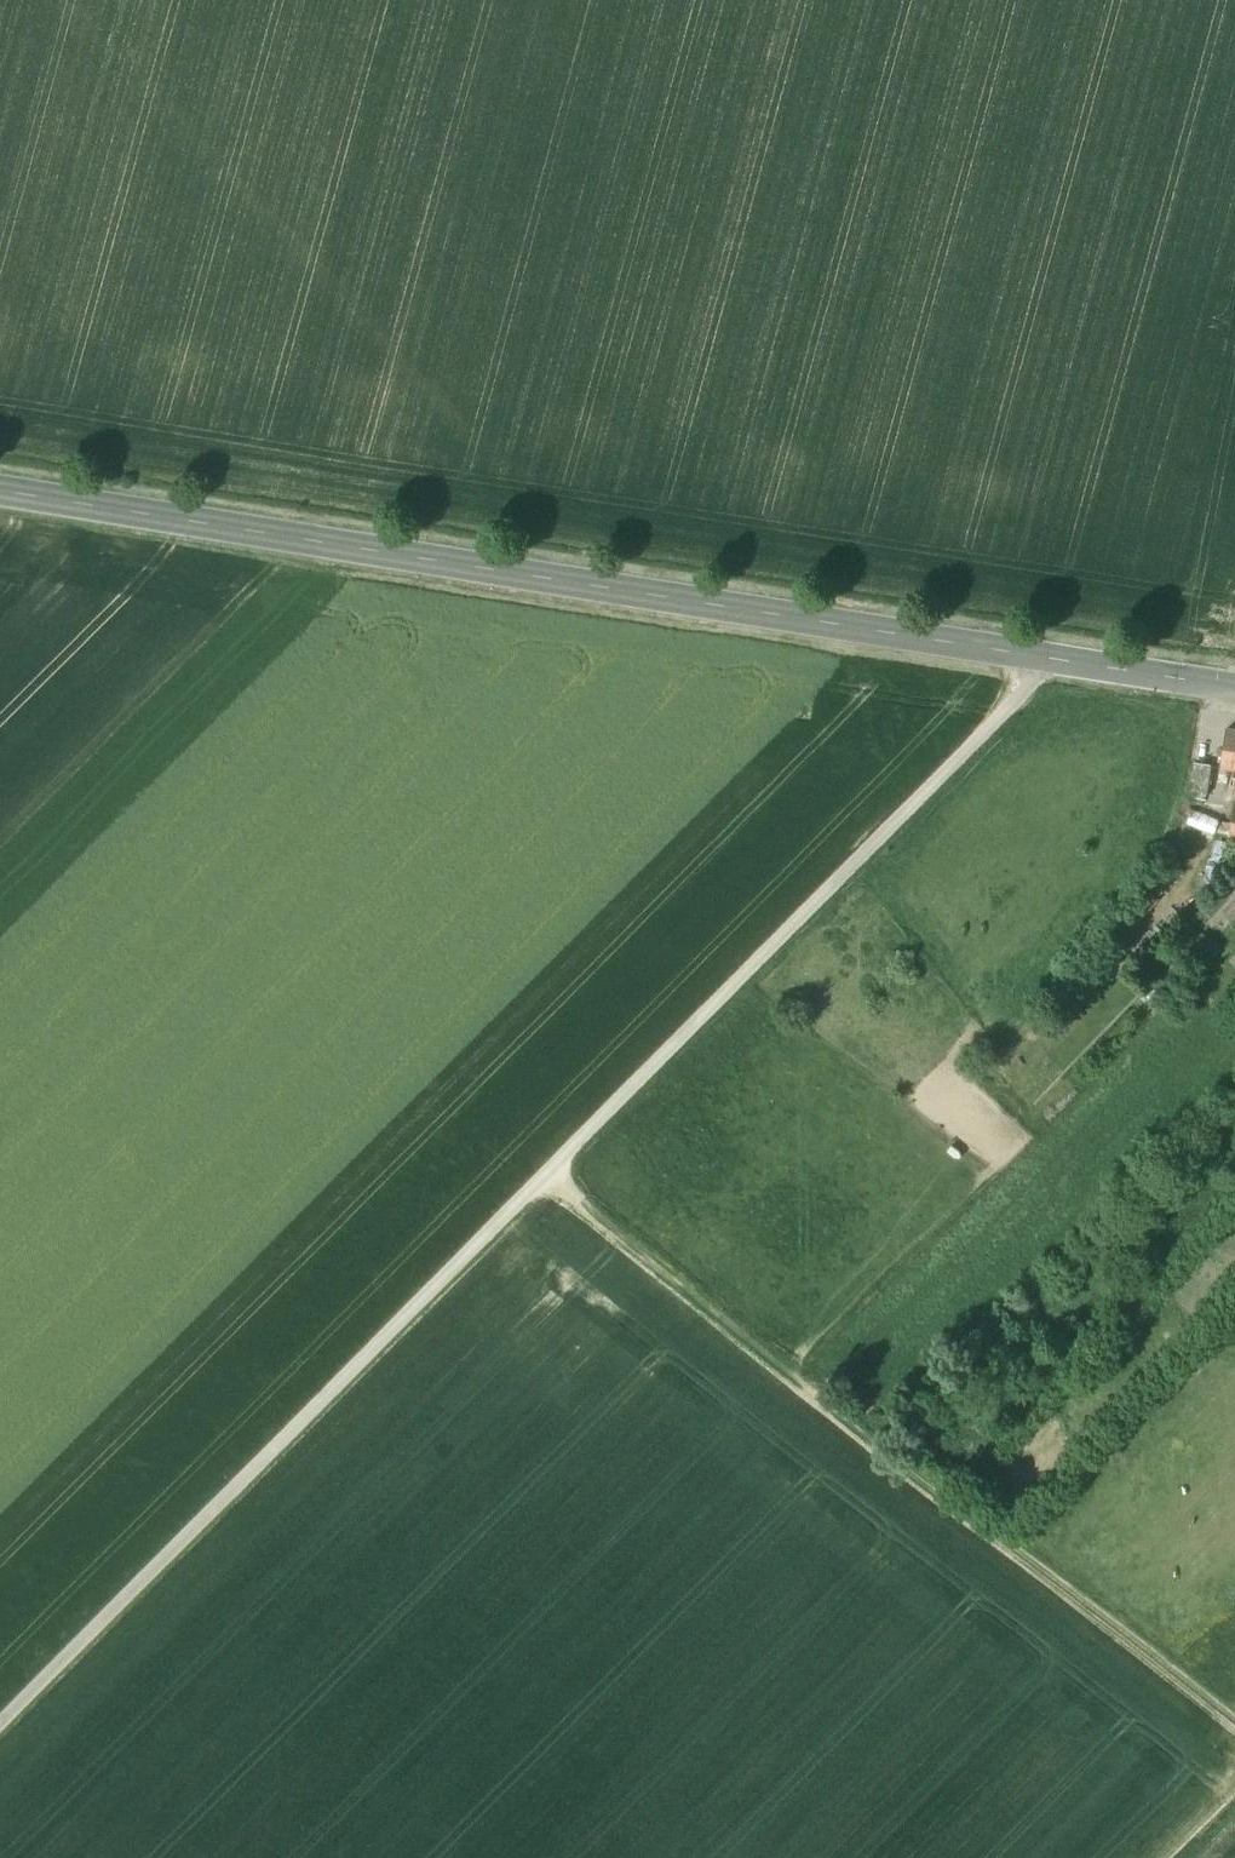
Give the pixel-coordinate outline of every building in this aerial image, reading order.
[(1226,728),(1220,767),(1234,769),(1234,730),(1226,728)] [(1210,766),(1194,763),(1189,794),(1205,797),(1210,766)]
